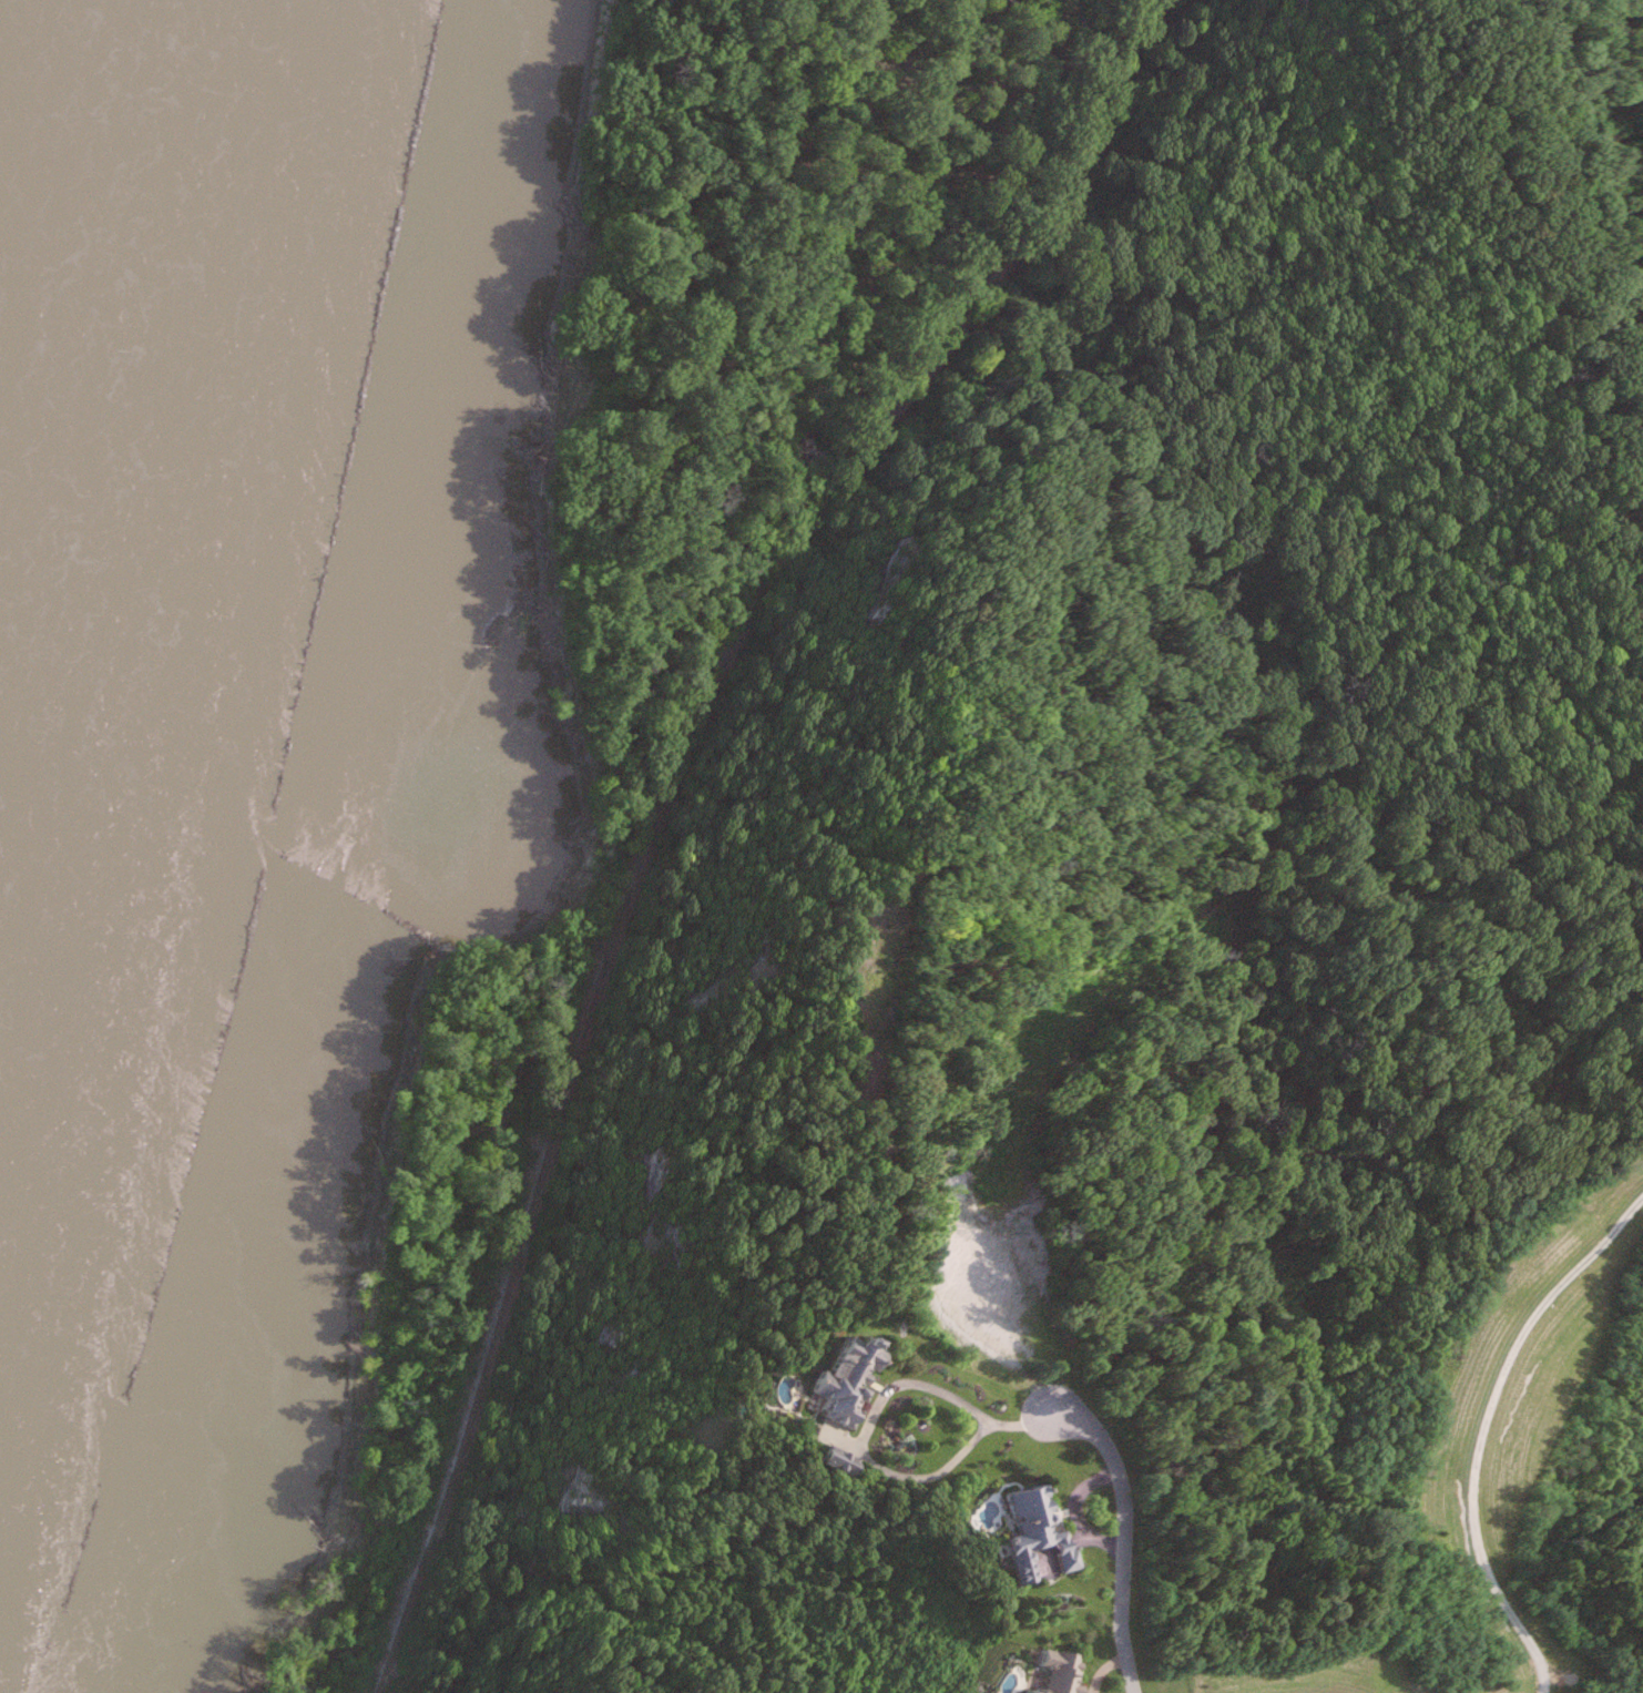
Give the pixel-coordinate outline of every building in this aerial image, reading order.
[(825,1414),(855,1428),(874,1387),(863,1382),(870,1368),(880,1373),(889,1353),(877,1347),(879,1344),(850,1332),(832,1372),(824,1369),(814,1390),(832,1398),(825,1414)] [(822,1459),(852,1477),(862,1461),(832,1443),(822,1459)] [(1011,1492),(1020,1536),(1010,1538),(1020,1585),(1044,1581),(1043,1576),(1076,1569),(1059,1482),(1011,1492)] [(1085,1686),(1079,1684),(1085,1656),(1039,1647),(1029,1692),(1083,1692),(1085,1686)]
